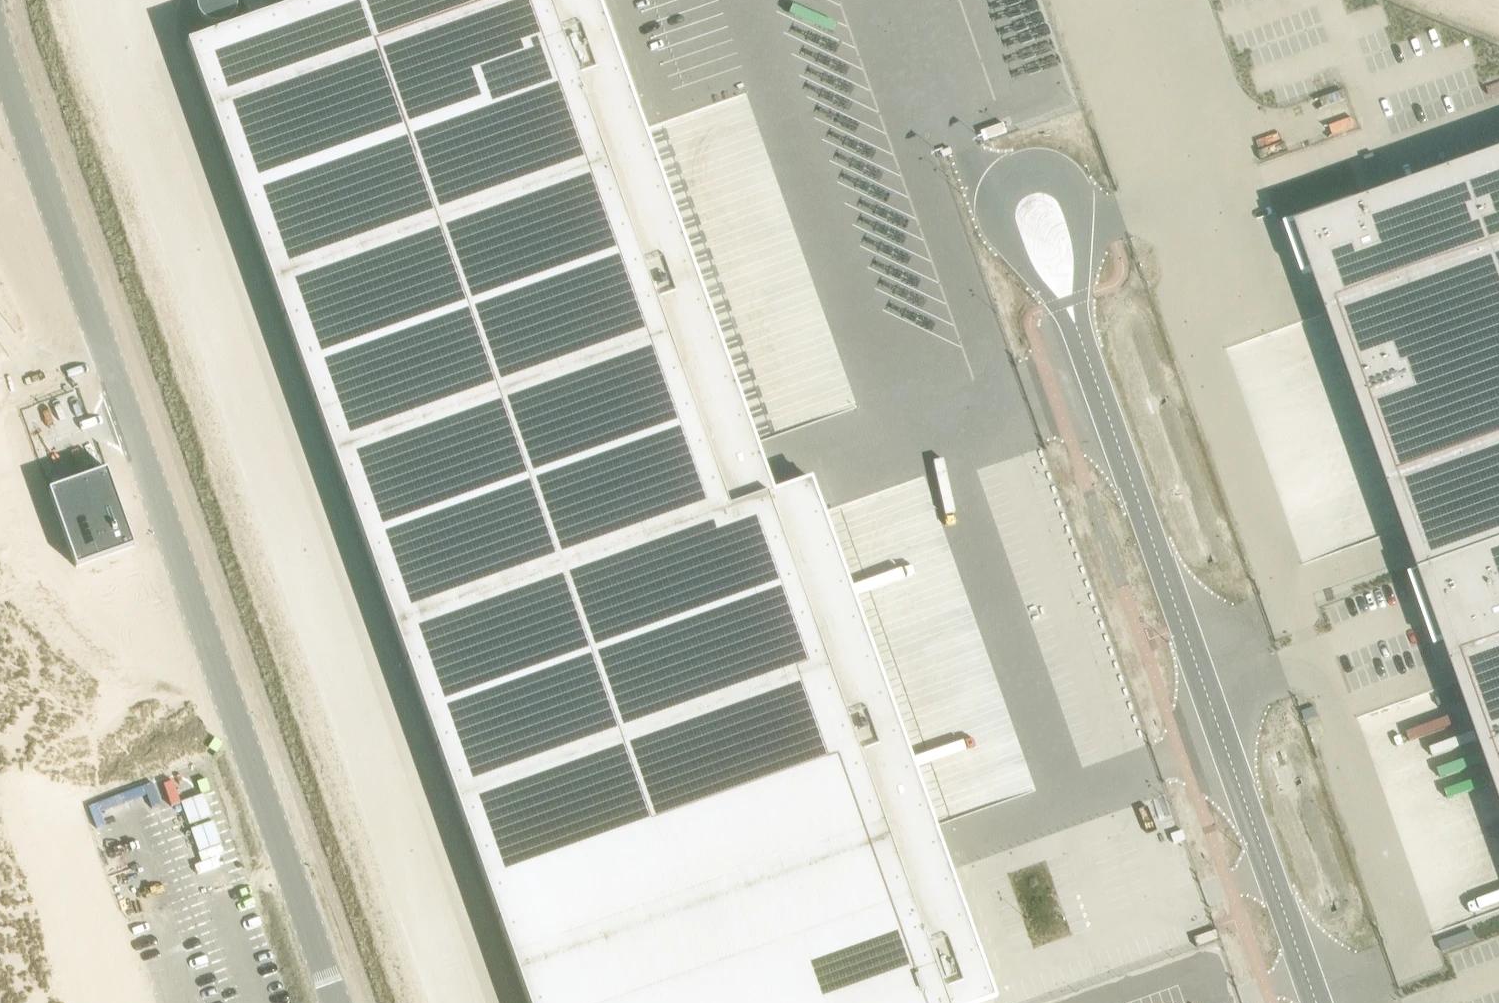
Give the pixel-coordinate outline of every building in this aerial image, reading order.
[(186,42),(393,625),(773,491),(598,0),(304,0),(271,12),(249,19),(186,42)] [(249,19),(271,12),(266,0),(243,0),(249,19)] [(1290,226),(1306,270),(1303,272),(1303,274),(1313,271),(1420,570),(1410,574),(1410,575),(1411,577),(1414,575),(1438,642),(1444,640),(1498,795),(1498,152),(1356,203),(1355,199),(1352,200),(1353,203),(1290,226)] [(107,469),(48,489),(76,567),(134,546),(107,469)] [(393,625),(527,1002),(977,1002),(995,997),(810,478),(773,491),(393,625)]
